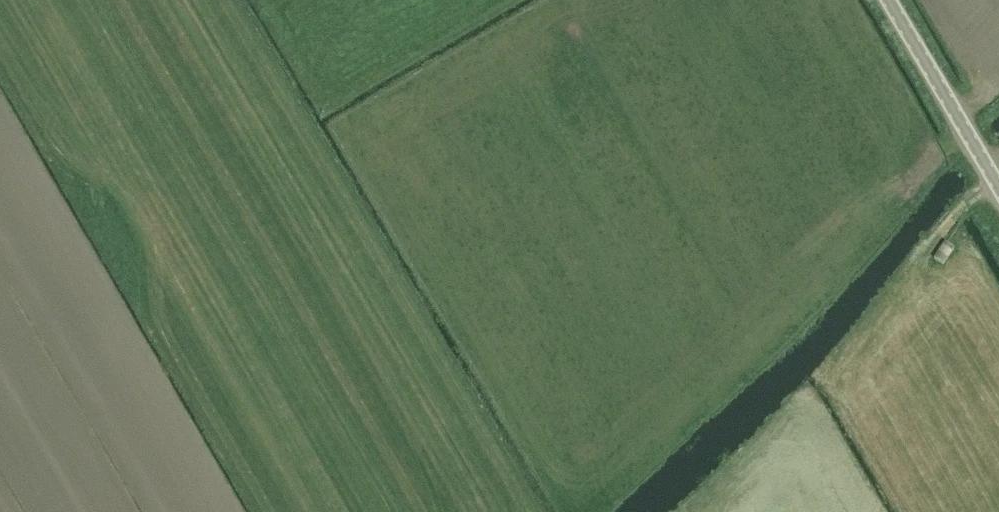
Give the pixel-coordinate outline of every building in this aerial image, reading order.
[(932,257),(942,261),(950,244),(940,239),(932,257)]
